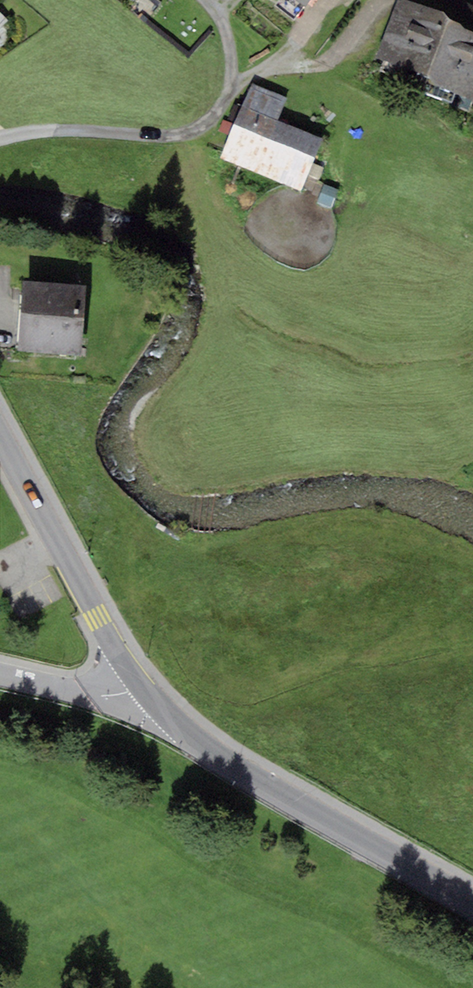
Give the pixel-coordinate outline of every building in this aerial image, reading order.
[(472,102),(472,31),(448,21),(450,16),(408,0),(398,0),(375,57),(427,78),(425,83),(472,102)] [(461,0),(408,0),(450,16),(448,21),(472,31),(472,6),(461,0)] [(0,12),(0,29),(8,20),(0,12)] [(250,84),(241,106),(277,121),(286,99),(250,84)] [(241,106),(220,158),(301,191),(322,139),(277,121),(241,106)] [(227,135),(231,123),(223,120),(218,132),(227,135)] [(339,190),(324,185),(318,203),(333,208),(339,190)] [(82,355),(86,286),(22,282),(18,351),(82,355)]
